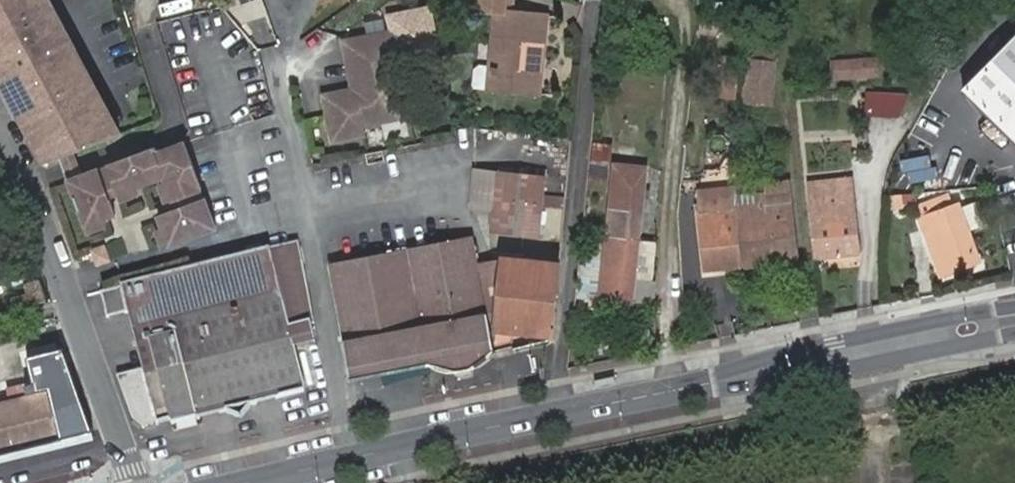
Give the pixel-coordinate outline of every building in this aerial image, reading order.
[(39,155),(56,150),(69,145),(117,130),(73,46),(75,44),(53,0),(0,0),(0,77),(39,155)] [(499,12),(500,0),(463,0),(462,10),(499,12)] [(524,83),(536,85),(543,17),(499,12),(494,66),(492,91),(522,94),(524,83)] [(1014,135),(1014,28),(962,84),(1014,135)] [(410,117),(392,31),(339,41),(349,88),(320,95),(329,142),(364,135),(362,126),(410,117)] [(752,31),(750,50),(763,51),(765,33),(752,31)] [(746,100),(769,102),(775,52),(763,51),(750,50),(746,100)] [(723,56),(718,99),(737,100),(741,58),(723,56)] [(878,73),(877,57),(830,62),(831,78),(878,73)] [(492,91),(494,66),(476,64),(470,69),(470,88),(492,91)] [(535,96),(536,85),(524,83),(522,94),(535,96)] [(909,100),(868,95),(864,116),(899,121),(909,100)] [(169,196),(197,187),(183,141),(154,150),(152,145),(109,160),(116,184),(118,189),(132,184),(162,174),(164,181),(169,196)] [(69,145),(56,150),(64,175),(67,174),(77,170),(69,145)] [(103,189),(116,184),(109,160),(95,164),(103,189)] [(575,303),(599,305),(633,308),(649,167),(614,162),(605,237),(581,235),(575,303)] [(77,170),(67,174),(82,219),(110,210),(103,189),(95,164),(77,170)] [(496,198),(498,174),(475,172),(473,196),(496,198)] [(496,198),(494,211),(492,233),(539,239),(544,178),(498,174),(496,198)] [(846,178),(807,184),(816,258),(856,253),(846,178)] [(161,199),(166,197),(169,196),(164,181),(156,184),(161,199)] [(135,193),(132,184),(118,189),(121,196),(135,193)] [(795,260),(785,184),(761,188),(764,207),(760,207),(769,263),(795,260)] [(702,273),(740,268),(732,212),(733,185),(697,190),(700,216),(695,217),(699,249),(691,250),(694,268),(702,267),(702,273)] [(171,210),(202,200),(197,187),(169,196),(166,197),(171,210)] [(471,209),(494,211),(496,198),(473,196),(471,209)] [(559,235),(561,196),(549,196),(547,235),(559,235)] [(956,199),(914,215),(938,278),(980,262),(956,199)] [(160,228),(165,243),(210,229),(202,200),(171,210),(156,215),(160,228)] [(740,268),(769,263),(760,207),(732,212),(740,268)] [(157,246),(165,243),(160,228),(151,230),(157,246)] [(466,368),(472,368),(483,362),(486,360),(492,353),(494,349),(551,339),(558,265),(506,261),(478,266),(472,239),(469,239),(427,248),(407,251),(329,266),(350,377),(430,361),(437,365),(444,368),(452,369),(460,369),(466,368)] [(91,259),(104,254),(99,241),(86,246),(91,259)] [(127,311),(131,327),(154,321),(150,306),(306,266),(302,241),(121,286),(127,311)] [(140,365),(116,372),(131,415),(142,423),(170,416),(170,419),(199,412),(198,407),(216,402),(217,407),(226,406),(248,400),(255,398),(254,392),(273,388),(274,393),(306,385),(294,343),(314,337),(310,323),(315,322),(306,266),(150,306),(154,321),(131,327),(140,365)] [(0,272),(0,314),(46,301),(38,279),(24,283),(28,295),(10,300),(2,271),(0,272)] [(121,286),(102,290),(108,316),(127,311),(121,286)] [(22,332),(29,355),(59,347),(53,324),(22,332)] [(658,325),(649,327),(652,344),(658,343),(658,325)] [(581,359),(577,341),(571,342),(570,361),(581,359)] [(463,378),(470,377),(473,377),(472,368),(466,368),(460,369),(463,378)] [(273,388),(254,392),(255,398),(274,393),(273,388)] [(62,437),(50,390),(0,402),(0,452),(62,437)] [(240,412),(248,400),(226,406),(240,412)] [(216,402),(198,407),(199,412),(217,407),(216,402)]
